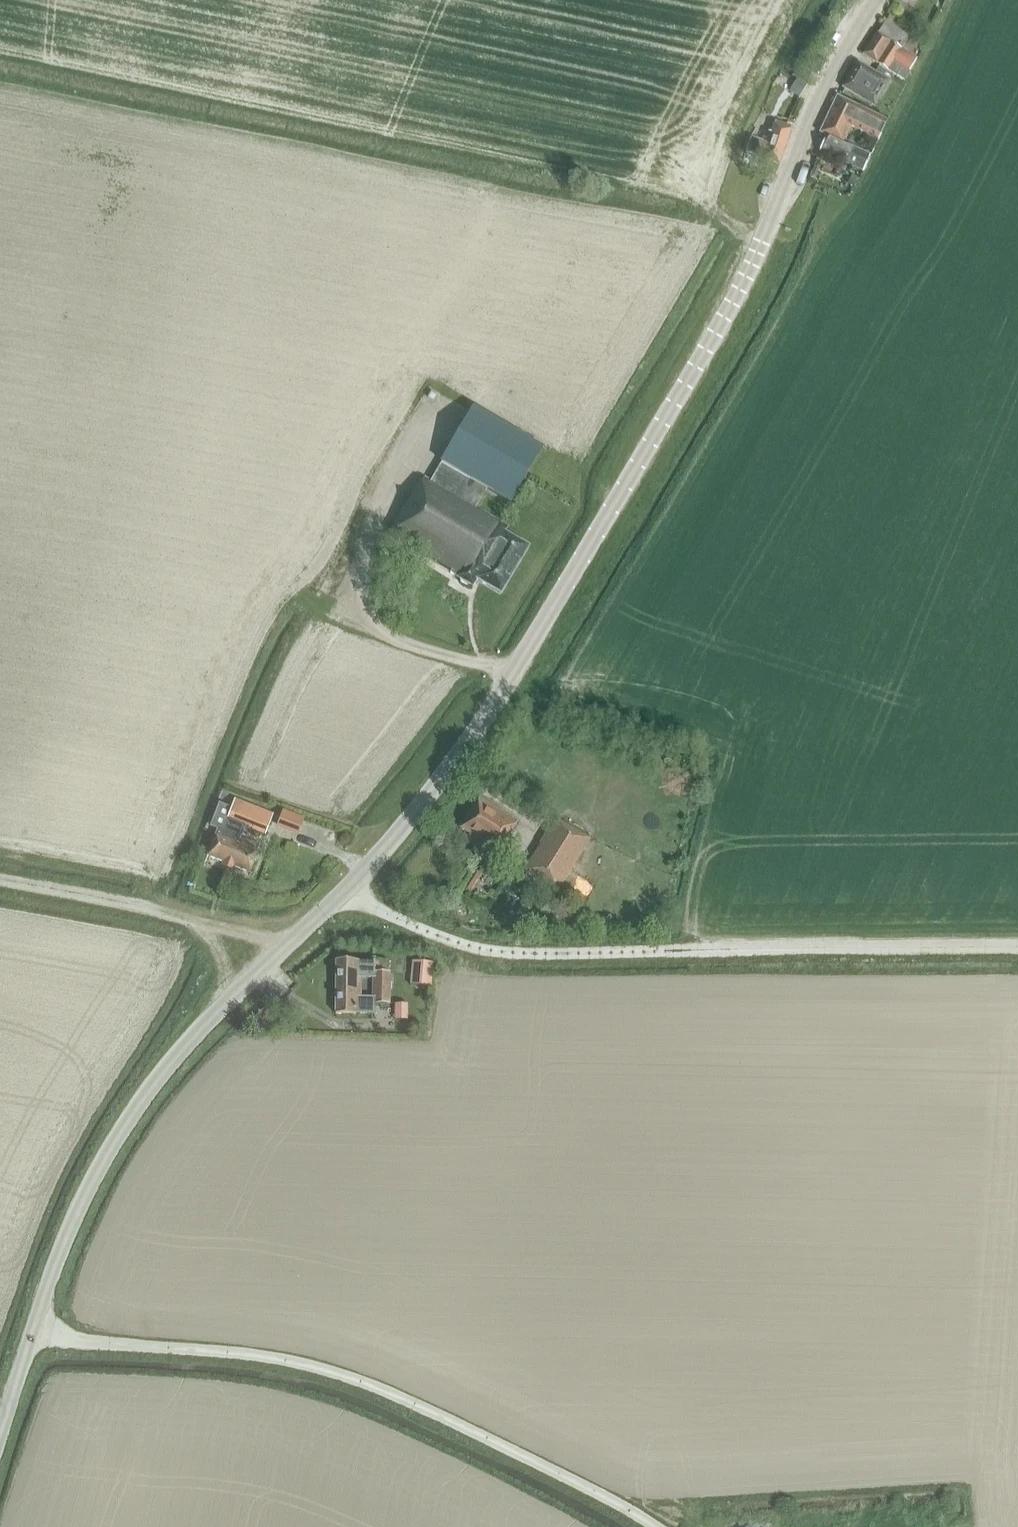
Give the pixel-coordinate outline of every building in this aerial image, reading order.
[(908,36),(885,21),(876,33),(875,33),(862,54),(886,70),(886,69),(904,80),(917,59),(900,48),(908,36)] [(868,71),(855,63),(841,87),(874,106),(889,81),(892,75),(877,66),(876,69),(871,66),(868,71)] [(790,92),(799,97),(807,83),(798,78),(790,92)] [(878,140),(887,121),(836,97),(819,133),(825,135),(818,151),(863,172),(870,155),(851,146),(851,148),(841,143),(849,126),(878,140)] [(778,164),(791,127),(774,122),(770,133),(768,132),(765,139),(750,134),(744,152),(778,164)] [(854,187),(859,179),(851,175),(847,183),(854,187)] [(450,573),(460,579),(460,582),(466,586),(470,585),(473,586),(476,580),(501,594),(528,547),(505,533),(508,527),(475,508),(487,489),(510,502),(542,448),(472,407),(441,462),(430,481),(424,478),(390,536),(451,572),(450,573)] [(249,873),(259,845),(239,837),(244,826),(266,835),(273,814),(235,798),(231,808),(219,804),(210,826),(217,829),(206,857),(223,863),(222,868),(231,871),(232,867),(249,873)] [(517,823),(479,799),(477,801),(460,828),(470,835),(466,842),(481,852),(484,847),(497,855),(517,823)] [(277,828),(300,836),(307,819),(285,810),(277,828)] [(531,859),(564,879),(577,858),(544,838),(531,859)] [(598,885),(604,870),(585,863),(580,878),(598,885)] [(355,1013),(373,1013),(373,1004),(388,1004),(389,972),(387,972),(387,962),(355,961),(335,961),(335,1014),(355,1014),(355,1013)] [(411,961),(409,985),(430,987),(433,963),(411,961)] [(410,1021),(411,1004),(397,1003),(396,1020),(410,1021)]
